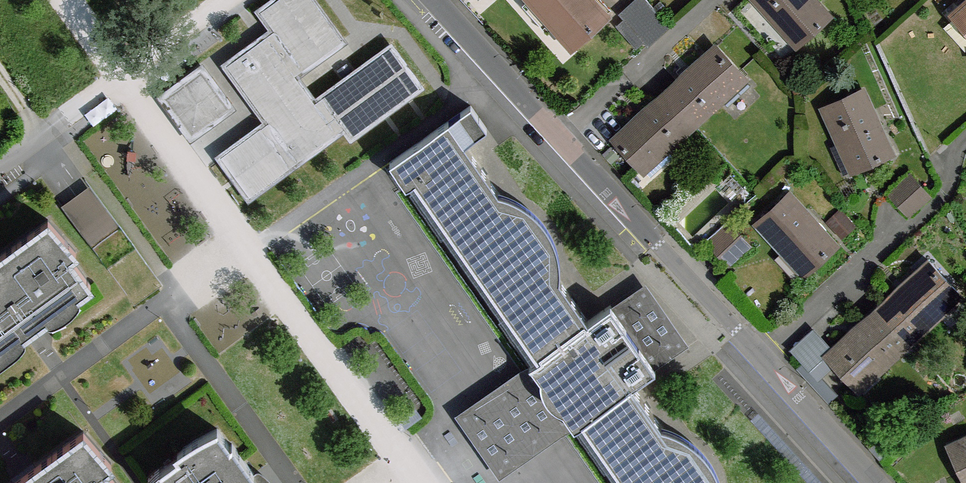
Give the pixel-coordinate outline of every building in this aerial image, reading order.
[(247,201),(344,130),(350,140),(424,86),(392,44),(315,99),(298,75),(346,41),(316,0),(272,0),(256,12),(269,31),(222,67),(262,123),(216,158),(247,201)] [(558,19),(553,24),(572,45),(607,15),(594,0),(541,0),(558,19)] [(646,0),(628,0),(616,11),(646,44),(669,25),(646,0)] [(815,0),(755,0),(775,23),(780,19),(801,41),(830,16),(815,0)] [(666,92),(694,125),(723,100),(718,96),(741,74),(716,47),(678,81),(666,92)] [(207,57),(162,89),(194,135),(239,104),(207,57)] [(892,153),(863,90),(823,109),(839,143),(845,140),(858,169),(892,153)] [(694,125),(666,92),(652,104),(614,139),(639,167),(662,146),(666,151),(694,125)] [(721,471),(712,456),(698,442),(684,431),(662,425),(638,385),(658,370),(614,306),(592,321),(561,278),(562,266),(562,258),(559,246),(552,232),(543,218),(530,204),(516,195),(499,190),(468,144),(489,128),(472,105),(392,160),(409,184),(531,361),(542,374),(543,385),(547,394),(556,403),(564,407),(580,429),(617,482),(724,482),(721,471)] [(930,196),(910,173),(889,193),(909,215),(930,196)] [(162,286),(90,186),(77,196),(63,206),(136,305),(162,286)] [(836,244),(790,194),(757,224),(782,251),(788,247),(807,268),(808,270),(836,244)] [(850,222),(840,212),(829,221),(839,232),(850,222)] [(0,254),(0,278),(35,325),(91,284),(71,256),(77,251),(48,220),(0,254)] [(750,246),(730,223),(709,243),(729,265),(750,246)] [(788,247),(782,251),(775,258),(795,280),(807,268),(788,247)] [(887,299),(877,309),(909,343),(937,318),(932,312),(955,292),(928,262),(887,299)] [(35,325),(0,278),(0,351),(35,325)] [(833,348),(826,354),(832,361),(853,384),(877,363),(881,369),(909,343),(877,309),(869,316),(833,348)] [(790,348),(811,370),(819,362),(825,368),(832,361),(826,354),(833,348),(813,326),(790,348)] [(825,368),(819,362),(811,370),(817,376),(825,368)] [(217,429),(178,451),(180,456),(158,471),(167,482),(257,482),(252,476),(254,474),(232,443),(230,445),(217,429)] [(25,474),(32,482),(117,482),(105,467),(112,463),(83,431),(25,474)] [(950,445),(965,482),(965,438),(950,445)] [(12,482),(32,482),(25,474),(12,482)]
